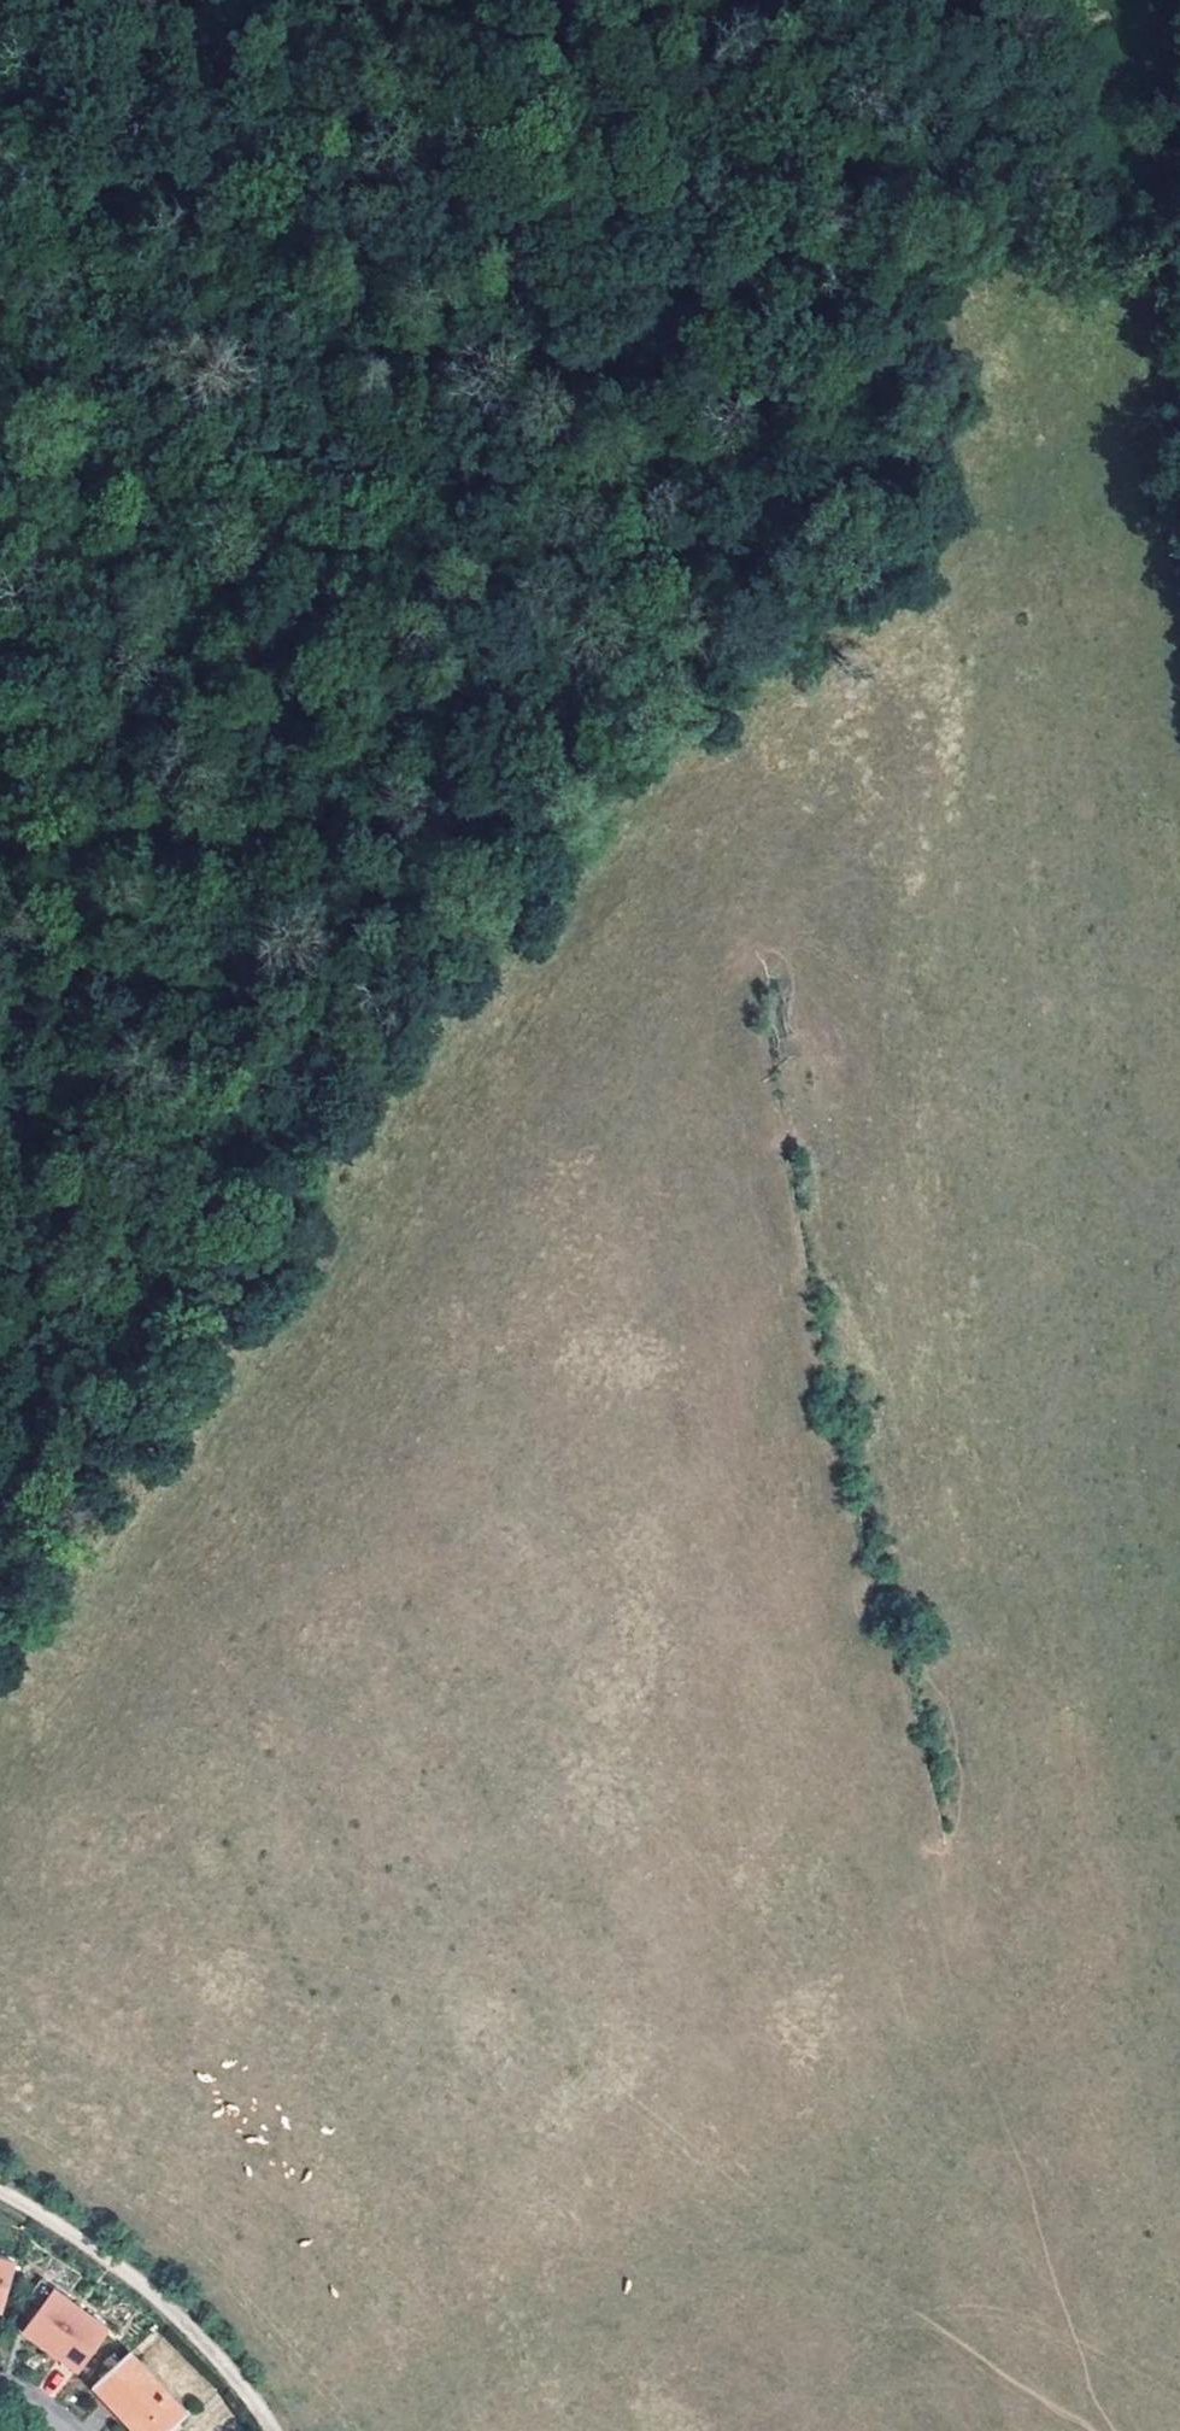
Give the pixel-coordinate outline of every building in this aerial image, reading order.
[(0,2307),(13,2259),(0,2255),(0,2307)] [(53,2287),(22,2327),(73,2367),(103,2326),(53,2287)] [(91,2383),(135,2430),(162,2430),(184,2410),(127,2349),(91,2383)]
